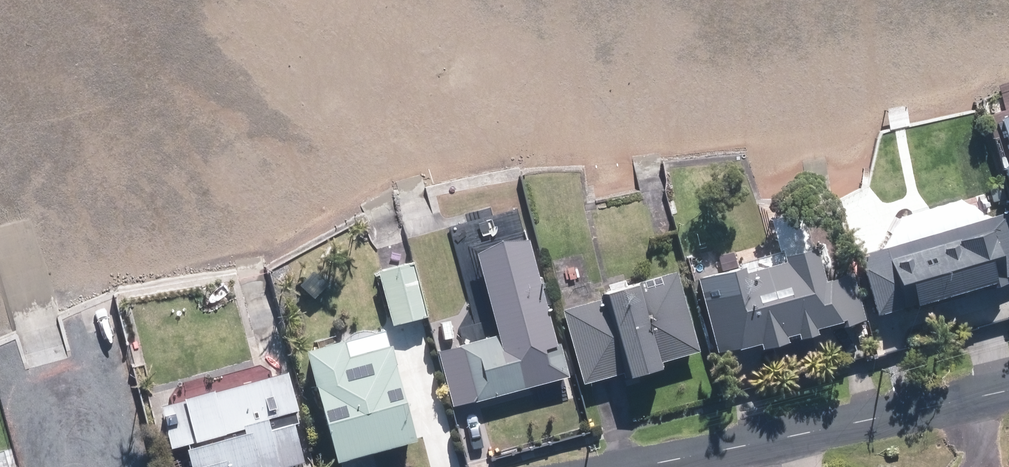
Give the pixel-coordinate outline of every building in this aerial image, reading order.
[(999,116),(1008,145),(1008,113),(999,116)] [(852,324),(864,321),(851,273),(839,276),(825,280),(806,209),(771,219),(780,250),(738,261),(736,252),(718,257),(720,268),(697,274),(718,353),(759,342),(760,346),(776,342),(784,340),(783,334),(796,331),(798,336),(807,334),(817,331),(815,326),(843,319),(845,326),(852,324)] [(869,314),(902,305),(901,303),(980,280),(982,286),(999,282),(997,276),(1008,272),(1008,230),(1003,210),(851,255),(869,314)] [(451,348),(439,352),(453,406),(466,402),(567,374),(529,237),(475,252),(493,320),(459,329),(463,345),(451,348)] [(379,270),(393,325),(410,321),(429,316),(415,261),(397,266),(379,270)] [(565,310),(586,383),(625,372),(626,376),(665,365),(663,361),(701,350),(678,270),(601,292),(603,299),(565,310)] [(306,289),(321,302),(335,286),(320,273),(306,289)] [(320,355),(350,466),(430,445),(404,349),(361,361),(357,346),(320,355)] [(190,466),(283,466),(304,462),(294,422),(301,421),(288,372),(159,405),(170,449),(185,446),(190,466)]
